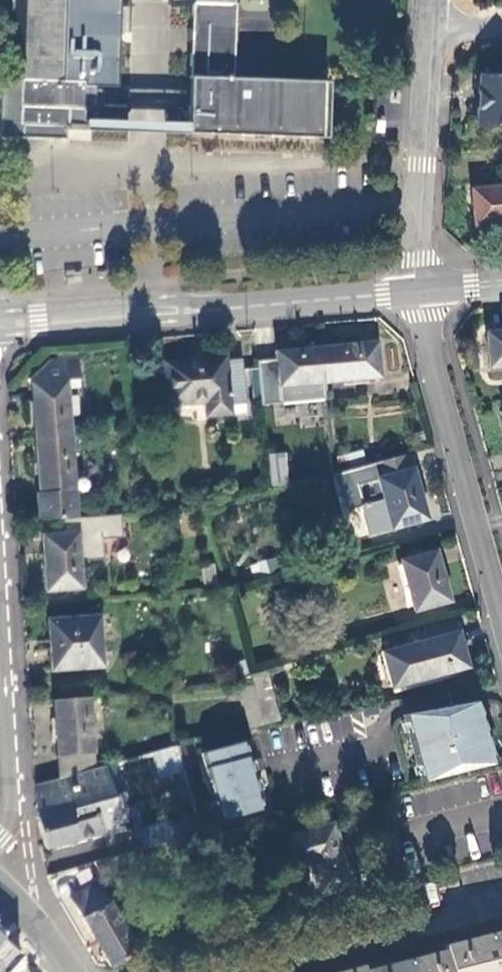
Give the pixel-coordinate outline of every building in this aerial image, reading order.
[(10,80),(0,81),(0,139),(34,139),(34,129),(51,129),(51,140),(67,140),(68,107),(85,107),(88,0),(12,0),(10,80)] [(322,138),(322,81),(234,79),(235,43),(238,43),(238,30),(235,30),(236,0),(171,0),(170,3),(193,4),(193,5),(192,29),(189,28),(189,42),(192,42),(189,134),(322,138)] [(478,71),(475,123),(501,124),(501,73),(478,71)] [(471,189),(475,225),(501,222),(501,186),(471,189)] [(485,333),(489,368),(501,367),(501,332),(485,333)] [(319,348),(322,382),(376,377),(374,344),(319,348)] [(277,385),(322,382),(319,348),(274,352),(277,385)] [(225,362),(224,357),(179,362),(164,363),(168,406),(205,403),(206,417),(230,414),(229,405),(244,404),(241,361),(225,362)] [(31,377),(35,439),(70,436),(68,388),(80,388),(78,360),(48,362),(31,377)] [(37,515),(60,513),(74,512),(73,491),(70,436),(35,439),(38,489),(35,489),(37,515)] [(285,481),(281,450),(268,451),(271,481),(285,481)] [(424,516),(406,450),(331,470),(335,492),(343,490),(346,507),(357,504),(364,531),(388,526),(424,516)] [(74,512),(60,513),(60,528),(40,529),(43,585),(78,583),(77,556),(101,554),(100,534),(120,533),(119,509),(74,512)] [(447,600),(433,549),(397,559),(411,609),(447,600)] [(101,661),(98,613),(48,616),(50,664),(101,661)] [(458,631),(454,615),(422,624),(427,640),(458,631)] [(469,668),(459,631),(458,631),(427,640),(383,652),(393,686),(419,679),(420,681),(469,668)] [(88,691),(52,694),(59,777),(94,768),(88,691)] [(273,694),(258,699),(263,719),(265,726),(281,723),(273,694)] [(419,781),(491,762),(476,702),(401,716),(419,781)] [(261,808),(244,741),(200,751),(218,819),(261,808)] [(182,759),(178,745),(156,751),(159,765),(182,759)] [(59,777),(36,784),(35,784),(37,816),(45,847),(102,832),(94,801),(113,796),(107,772),(115,770),(113,763),(94,768),(59,777)] [(204,836),(218,833),(215,821),(201,824),(204,836)] [(347,887),(332,824),(278,838),(294,900),(347,887)] [(202,837),(213,862),(250,853),(243,827),(218,833),(204,836),(202,837)] [(71,897),(111,964),(137,950),(97,882),(71,897)] [(20,958),(4,943),(9,937),(0,929),(0,971),(8,971),(20,958)] [(445,946),(446,951),(364,971),(362,967),(344,971),(501,971),(501,932),(445,946)]
